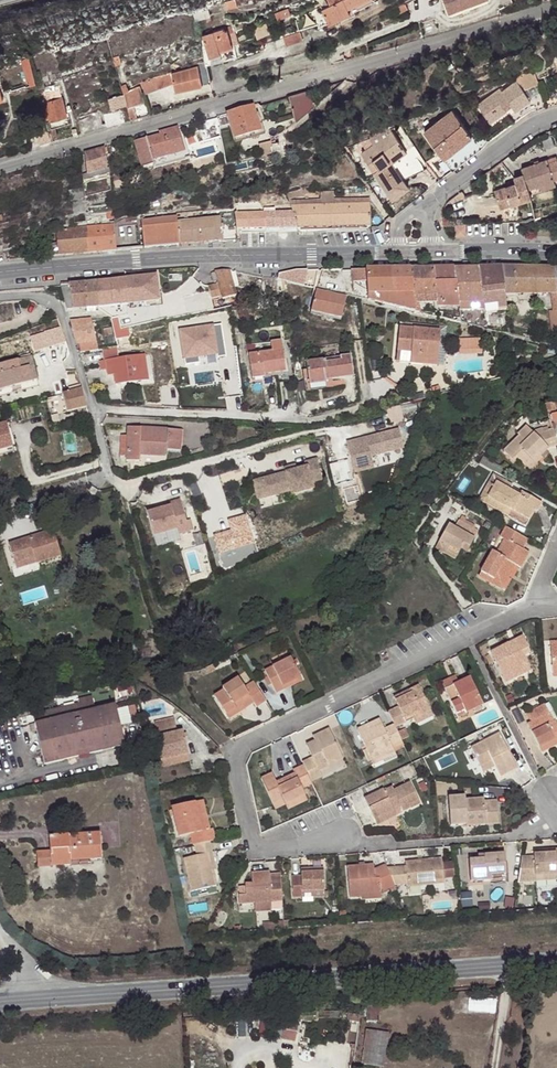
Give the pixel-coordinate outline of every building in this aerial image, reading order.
[(226,8),(236,5),(235,0),(224,0),(226,8)] [(326,18),(348,8),(347,7),(360,0),(328,0),(329,3),(320,7),(326,18)] [(347,7),(348,8),(326,18),(327,22),(347,13),(350,12),(374,0),(360,0),(347,7)] [(449,12),(483,0),(444,0),(449,12)] [(407,1),(398,5),(400,10),(409,6),(407,1)] [(260,39),(272,36),(270,26),(256,30),(260,39)] [(227,30),(203,38),(210,56),(220,52),(219,49),(217,45),(231,40),(227,30)] [(298,31),(281,36),(283,44),(300,39),(298,31)] [(217,45),(219,49),(232,45),(231,40),(217,45)] [(121,54),(115,56),(118,66),(124,64),(121,54)] [(173,73),(141,81),(146,94),(176,86),(177,91),(210,82),(205,65),(205,64),(185,70),(173,73)] [(535,69),(515,76),(519,84),(522,89),(540,82),(535,69)] [(40,71),(34,73),(41,90),(52,85),(49,76),(43,78),(40,71)] [(495,126),(510,114),(508,110),(513,106),(516,110),(518,113),(533,102),(522,89),(519,84),(505,96),(502,93),(482,109),(495,126)] [(54,88),(45,91),(47,98),(56,95),(54,88)] [(130,90),(124,92),(125,95),(129,109),(135,107),(144,105),(139,88),(130,90)] [(312,89),(290,95),(297,120),(316,103),(312,89)] [(126,105),(123,96),(108,100),(111,109),(126,105)] [(62,98),(46,103),(51,120),(67,116),(62,98)] [(254,106),(228,114),(238,151),(257,146),(260,145),(263,143),(265,142),(254,106)] [(135,107),(129,109),(132,121),(139,119),(135,107)] [(444,158),(473,135),(453,109),(423,132),(444,158)] [(112,113),(116,125),(125,123),(121,110),(112,113)] [(40,146),(51,143),(48,129),(47,127),(36,130),(40,146)] [(48,129),(51,143),(52,143),(59,142),(55,127),(48,129)] [(179,128),(162,133),(162,135),(136,142),(141,161),(171,154),(170,150),(183,147),(179,128)] [(362,155),(369,165),(373,162),(380,170),(375,173),(395,200),(409,189),(392,166),(388,160),(403,149),(389,130),(372,139),(376,144),(362,155)] [(263,143),(260,145),(262,157),(282,153),(280,143),(272,145),(272,141),(263,143)] [(106,148),(85,154),(87,175),(108,170),(106,148)] [(408,154),(403,149),(388,160),(392,166),(408,154)] [(540,189),(539,184),(552,181),(556,180),(556,161),(548,163),(547,158),(522,164),(523,171),(528,192),(540,189)] [(369,165),(375,173),(380,170),(373,162),(369,165)] [(528,192),(523,171),(514,173),(515,179),(504,182),(505,185),(494,188),(497,202),(528,195),(528,192)] [(553,186),(552,181),(539,184),(540,189),(553,186)] [(299,186),(287,190),(288,197),(302,193),(299,186)] [(83,187),(69,190),(71,200),(85,198),(83,187)] [(288,198),(290,204),(371,202),(371,196),(335,197),(335,190),(321,190),(321,197),(288,198)] [(371,202),(290,204),(293,213),(297,226),(305,226),(372,226),(371,202)] [(235,206),(177,212),(177,216),(178,221),(221,216),(236,214),(235,206)] [(293,213),(263,214),(265,228),(297,227),(297,226),(293,213)] [(240,214),(241,229),(265,228),(263,214),(240,214)] [(142,220),(144,247),(180,244),(178,221),(177,216),(142,220)] [(178,221),(180,244),(206,242),(218,241),(223,240),(238,239),(237,229),(237,223),(222,224),(221,216),(178,221)] [(114,224),(87,227),(90,251),(117,249),(114,224)] [(492,224),(480,224),(481,233),(492,233),(492,224)] [(48,228),(51,254),(62,254),(90,251),(87,227),(87,226),(48,228)] [(454,267),(433,268),(436,295),(457,295),(454,267)] [(454,267),(457,295),(482,295),(479,267),(454,267)] [(501,267),(479,267),(482,295),(505,295),(501,267)] [(501,267),(505,295),(551,294),(553,311),(550,312),(553,332),(556,331),(556,287),(554,267),(532,267),(501,267)] [(433,268),(410,269),(414,296),(436,295),(433,268)] [(366,269),(352,269),(353,282),(367,281),(366,269)] [(366,269),(367,281),(368,300),(392,306),(390,269),(366,269)] [(410,269),(390,269),(392,306),(416,311),(414,296),(410,269)] [(279,274),(279,278),(286,280),(305,285),(307,270),(296,270),(279,274)] [(230,275),(229,271),(216,271),(216,273),(212,275),(214,284),(219,283),(224,299),(236,295),(230,275)] [(157,276),(97,282),(100,307),(158,301),(157,276)] [(287,283),(286,280),(279,278),(271,278),(271,280),(267,280),(266,292),(269,294),(278,294),(288,295),(287,283)] [(84,283),(86,308),(87,308),(100,307),(97,282),(84,283)] [(70,284),(62,285),(69,310),(73,309),(86,308),(84,283),(70,284)] [(218,285),(211,287),(215,298),(221,296),(218,285)] [(346,298),(316,290),(310,311),(340,320),(346,298)] [(457,295),(436,295),(438,307),(459,306),(457,295)] [(62,326),(59,318),(44,324),(48,338),(64,333),(62,326)] [(72,321),(78,343),(97,340),(92,318),(72,321)] [(122,322),(115,323),(117,336),(125,334),(126,341),(134,339),(133,332),(125,334),(122,322)] [(179,327),(184,361),(198,360),(197,353),(212,351),(213,355),(225,354),(221,322),(179,327)] [(403,332),(401,356),(403,356),(402,367),(414,368),(441,371),(444,335),(417,333),(403,332)] [(486,342),(463,343),(463,359),(486,358),(486,342)] [(285,343),(273,344),(274,353),(251,356),(253,379),(266,378),(266,375),(288,373),(285,343)] [(104,349),(105,358),(107,358),(108,367),(116,366),(116,373),(118,383),(149,379),(145,353),(121,357),(119,347),(104,349)] [(0,366),(0,392),(33,382),(28,367),(34,365),(31,356),(0,366)] [(354,356),(310,364),(313,385),(357,379),(354,356)] [(28,367),(33,382),(39,380),(34,365),(28,367)] [(83,388),(63,394),(68,412),(86,406),(87,406),(83,388)] [(546,409),(548,416),(556,414),(556,406),(546,409)] [(15,447),(12,434),(10,435),(7,425),(9,425),(9,423),(0,426),(0,451),(15,447)] [(129,426),(127,435),(124,455),(123,460),(135,461),(136,455),(162,458),(163,452),(177,454),(178,448),(180,449),(182,434),(129,426)] [(346,443),(354,473),(367,470),(364,458),(371,456),(392,451),(391,447),(403,444),(399,429),(346,443)] [(555,436),(538,441),(529,432),(522,439),(524,441),(507,456),(517,466),(521,463),(528,471),(541,460),(542,462),(550,456),(556,453),(556,442),(555,436)] [(116,454),(124,455),(127,435),(120,434),(116,454)] [(15,447),(0,451),(0,457),(17,452),(15,447)] [(364,458),(367,470),(374,468),(371,456),(364,458)] [(288,472),(265,478),(270,496),(292,490),(294,494),(315,488),(313,482),(323,479),(318,459),(307,462),(308,467),(297,470),(288,472)] [(541,460),(528,471),(532,475),(545,464),(542,462),(541,460)] [(270,496),(265,478),(255,481),(259,499),(270,496)] [(496,481),(493,488),(498,491),(502,484),(496,481)] [(493,488),(486,499),(504,510),(502,513),(510,517),(508,520),(528,532),(537,517),(539,518),(545,508),(525,497),(523,501),(513,496),(516,491),(502,484),(498,491),(493,488)] [(486,499),(482,506),(508,520),(510,517),(502,513),(504,510),(486,499)] [(156,507),(148,509),(155,536),(179,529),(181,535),(190,532),(180,500),(171,502),(172,506),(157,510),(156,507)] [(451,528),(442,545),(451,550),(449,554),(459,559),(463,553),(467,547),(473,550),(481,534),(461,523),(457,532),(451,528)] [(54,531),(10,546),(17,566),(36,560),(38,565),(62,556),(54,531)] [(481,582),(494,588),(496,585),(503,588),(514,569),(519,572),(523,574),(532,559),(525,556),(531,546),(509,534),(504,543),(509,546),(501,560),(495,557),(481,582)] [(442,545),(438,552),(457,563),(459,559),(449,554),(451,550),(442,545)] [(470,556),(473,550),(467,547),(463,553),(470,556)] [(506,595),(519,572),(514,569),(503,588),(496,585),(494,588),(506,595)] [(510,650),(494,658),(510,689),(519,685),(516,680),(532,671),(527,662),(525,658),(533,655),(526,642),(519,646),(520,649),(512,653),(510,650)] [(384,662),(390,659),(387,652),(381,656),(384,662)] [(279,697),(287,692),(285,688),(302,680),(293,661),(267,674),(279,697)] [(535,676),(532,671),(516,680),(519,685),(535,676)] [(305,684),(302,680),(285,688),(287,692),(305,684)] [(443,687),(447,694),(461,688),(457,680),(443,687)] [(269,705),(255,686),(246,692),(240,683),(224,694),(225,697),(217,702),(229,719),(239,712),(236,709),(241,707),(247,714),(256,708),(259,712),(269,705)] [(447,694),(459,719),(484,708),(472,683),(461,688),(447,694)] [(401,712),(392,717),(398,729),(399,732),(409,727),(407,724),(414,720),(416,724),(433,716),(421,691),(412,695),(414,698),(406,702),(404,698),(397,702),(401,712)] [(118,702),(37,720),(46,761),(127,744),(118,702)] [(239,712),(229,719),(232,725),(247,714),(241,707),(236,709),(239,712)] [(486,712),(484,708),(459,719),(461,724),(486,712)] [(531,718),(535,727),(530,730),(541,752),(556,744),(556,745),(556,727),(554,729),(549,720),(552,718),(548,709),(531,718)] [(435,721),(433,716),(416,724),(418,729),(435,721)] [(158,726),(161,740),(181,736),(178,722),(158,726)] [(399,732),(398,729),(387,735),(382,726),(360,735),(375,765),(397,755),(394,750),(405,744),(401,737),(399,732)] [(317,762),(306,767),(307,770),(315,786),(326,780),(324,776),(333,771),(331,767),(346,759),(334,733),(318,742),(320,745),(311,750),(317,762)] [(410,733),(401,737),(405,744),(405,745),(414,741),(410,733)] [(161,740),(166,763),(191,757),(187,735),(181,736),(161,740)] [(473,753),(481,772),(494,766),(497,772),(502,781),(519,773),(502,739),(473,753)] [(405,744),(394,750),(397,755),(407,750),(405,745),(405,744)] [(556,744),(541,752),(544,757),(556,750),(556,745),(556,744)] [(193,764),(191,757),(166,763),(168,770),(193,764)] [(349,764),(346,759),(331,767),(333,771),(349,764)] [(484,777),(497,772),(494,766),(481,772),(484,777)] [(291,811),(310,801),(307,793),(316,788),(315,786),(307,770),(298,775),(299,779),(280,789),(276,779),(265,785),(278,810),(288,805),(291,811)] [(367,803),(377,824),(397,816),(396,814),(404,811),(407,818),(415,814),(414,810),(422,805),(414,788),(398,795),(397,792),(388,796),(387,794),(367,803)] [(310,801),(291,811),(293,816),(313,806),(310,801)] [(452,831),(465,831),(465,824),(476,823),(476,831),(501,829),(500,805),(487,806),(486,804),(468,804),(467,801),(450,802),(452,831)] [(205,805),(198,806),(205,836),(213,834),(205,805)] [(288,805),(278,810),(281,816),(291,811),(288,805)] [(424,809),(422,805),(414,810),(415,814),(424,809)] [(199,849),(213,846),(219,845),(216,833),(213,834),(205,836),(198,806),(176,811),(183,841),(194,838),(197,850),(199,849)] [(380,830),(407,818),(404,811),(396,814),(397,816),(377,824),(380,830)] [(465,832),(476,831),(476,823),(465,824),(465,831),(465,832)] [(51,836),(52,850),(53,865),(73,864),(73,859),(92,858),(104,858),(102,832),(51,836)] [(213,846),(199,849),(202,860),(188,862),(195,895),(219,890),(216,874),(212,857),(216,857),(213,846)] [(39,865),(53,865),(52,850),(38,851),(39,865)] [(525,862),(520,887),(540,886),(539,880),(556,879),(556,855),(537,857),(538,861),(525,862)] [(482,864),(472,865),(474,886),(510,883),(508,858),(481,860),(482,864)] [(410,872),(391,872),(397,888),(410,887),(410,891),(425,890),(425,886),(447,885),(445,863),(410,865),(410,872)] [(364,896),(384,895),(397,890),(397,888),(391,872),(389,870),(377,875),(377,870),(351,871),(353,901),(365,901),(364,896)] [(328,895),(326,873),(311,874),(312,877),(304,878),(305,881),(295,882),(297,902),(306,901),(306,897),(328,895)] [(285,905),(284,877),(273,878),(272,875),(255,876),(256,887),(248,888),(249,898),(242,899),(243,908),(285,905)] [(295,924),(287,925),(287,927),(288,933),(296,932),(295,924)] [(468,1012),(497,1013),(498,999),(469,998),(468,1012)] [(376,1009),(366,1007),(363,1024),(373,1026),(376,1009)] [(276,1035),(294,1040),(299,1024),(281,1018),(276,1035)] [(362,1032),(357,1067),(367,1067),(380,1067),(384,1035),(362,1032)]
